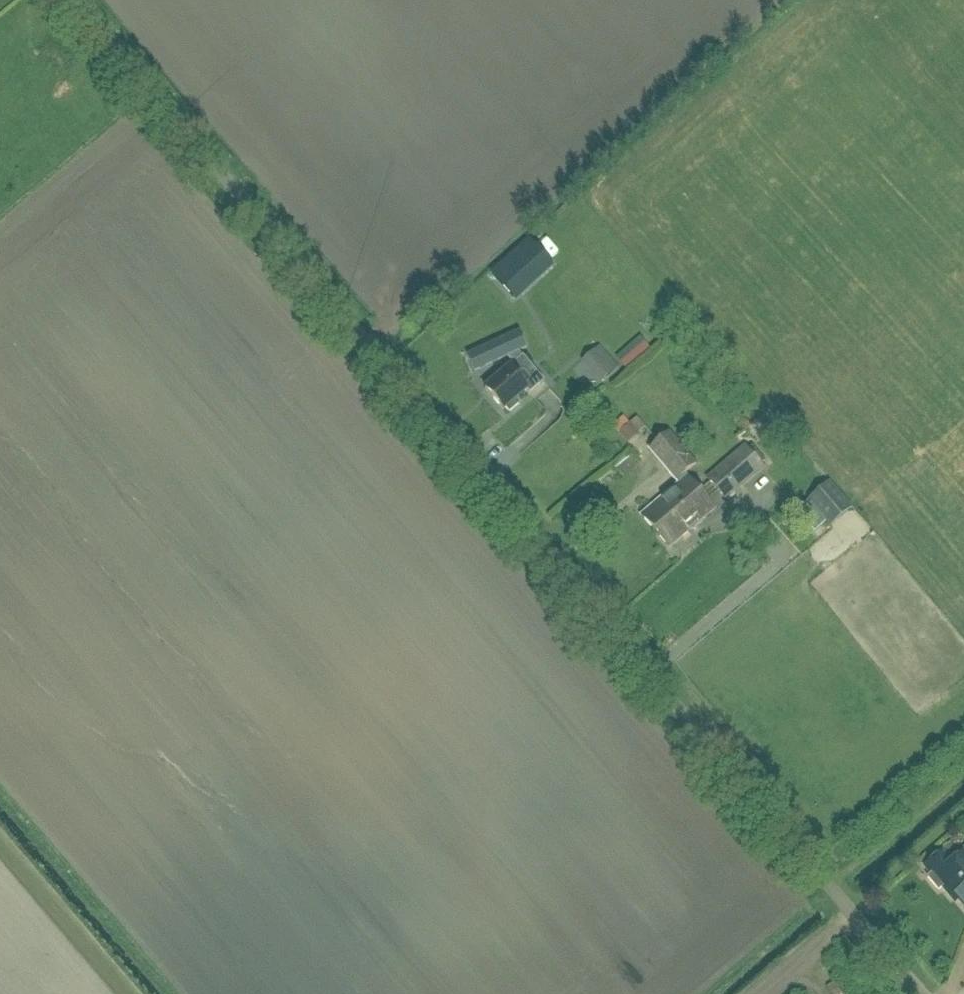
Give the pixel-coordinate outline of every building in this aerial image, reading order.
[(530,243),(492,277),(513,299),(550,266),(530,243)] [(531,393),(545,382),(525,358),(512,369),(511,368),(487,389),(505,411),(529,390),(531,393)] [(644,429),(636,419),(628,426),(622,418),(617,422),(616,422),(613,424),(614,425),(612,427),(627,446),(638,437),(637,436),(644,429)] [(657,531),(700,494),(684,476),(697,464),(671,433),(652,449),(681,482),(644,514),(657,531)] [(727,502),(766,468),(764,466),(770,462),(754,442),(748,447),(747,445),(723,466),(710,476),(708,479),(727,502)] [(830,483),(807,502),(830,529),(853,509),(830,483)] [(700,494),(657,531),(671,547),(715,509),(700,494)] [(963,853),(950,864),(941,854),(924,868),(931,875),(927,879),(938,892),(942,888),(948,895),(951,893),(963,908),(963,853)]
